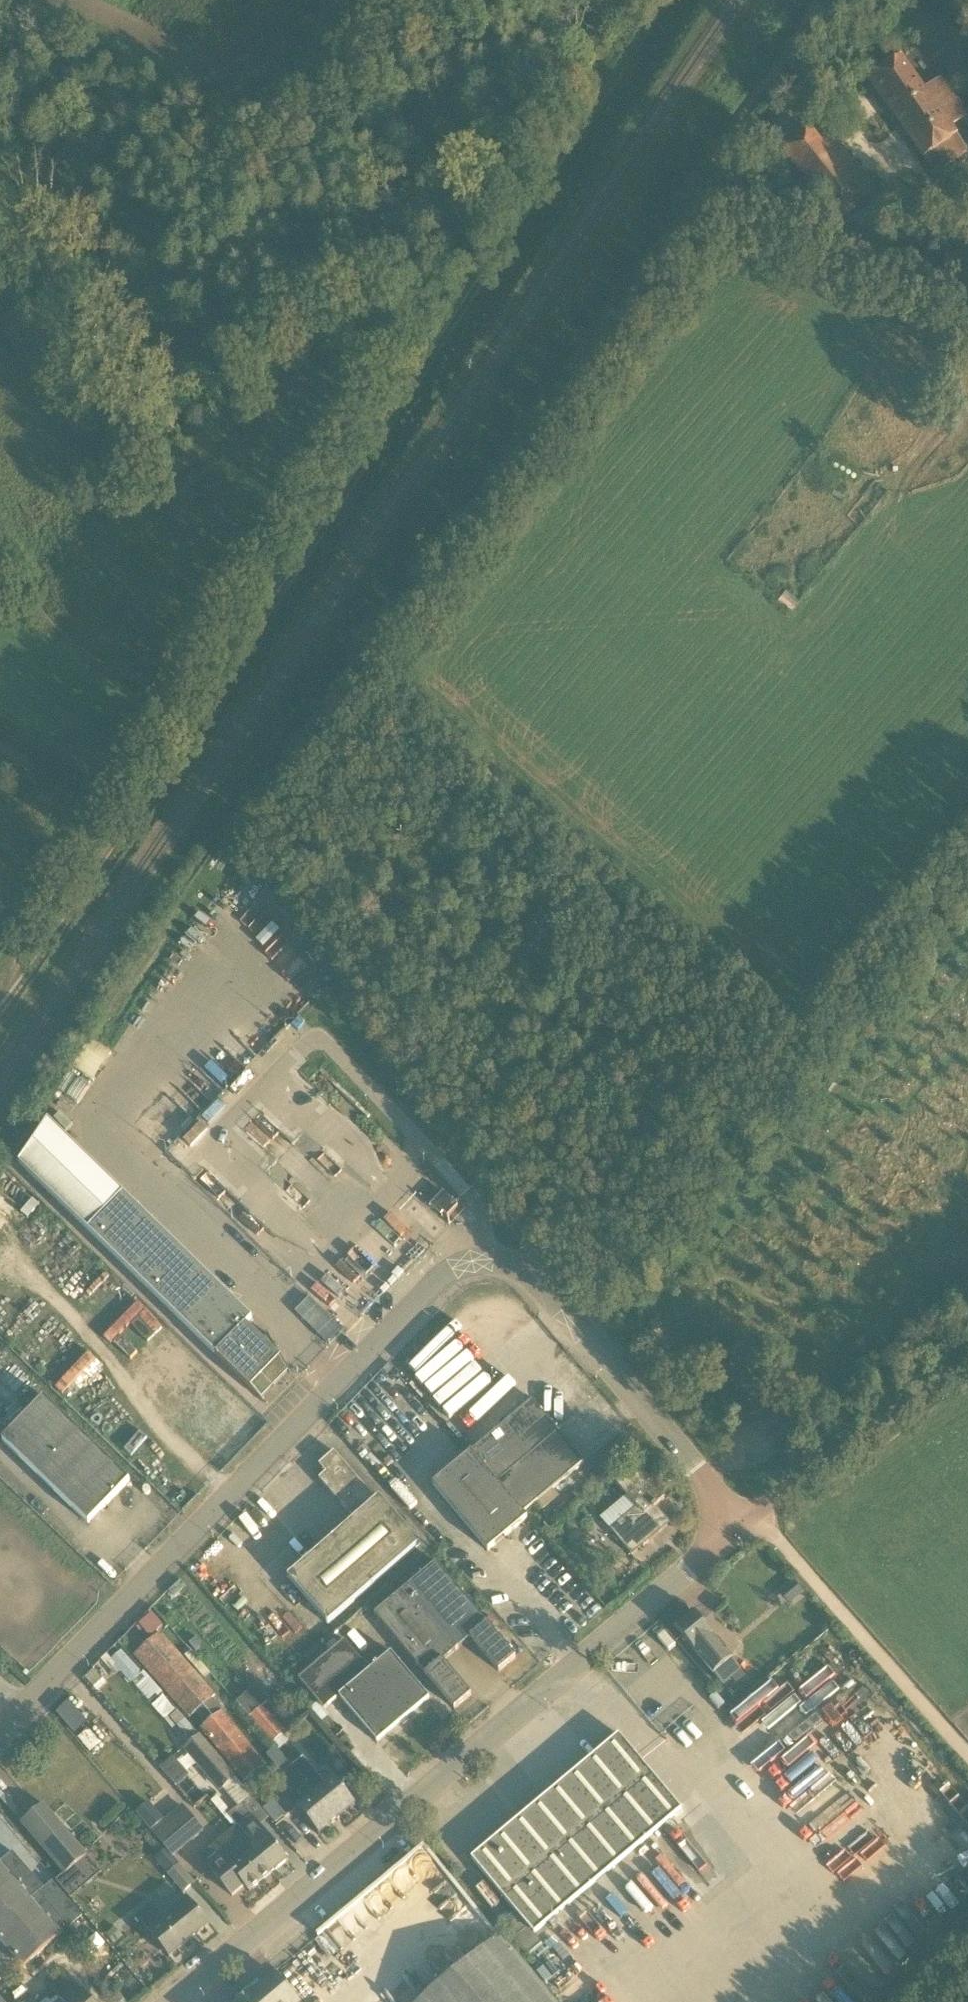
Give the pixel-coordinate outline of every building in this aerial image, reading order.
[(870,81),(925,160),(958,137),(953,130),(952,128),(960,123),(966,118),(967,120),(967,121),(967,108),(965,111),(942,78),(925,90),(901,58),(870,81)] [(867,184),(832,136),(822,143),(807,127),(779,150),(819,199),(837,222),(867,201),(859,190),(867,184)] [(216,1355),(244,1327),(252,1319),(49,1121),(19,1164),(216,1355)] [(432,1204),(442,1215),(445,1213),(449,1217),(460,1205),(445,1191),(432,1204)] [(309,1299),(295,1312),(311,1328),(325,1314),(309,1299)] [(325,1314),(311,1328),(327,1343),(340,1330),(325,1314)] [(249,1387),(280,1355),(269,1335),(261,1343),(244,1327),(216,1355),(249,1387)] [(130,1481),(43,1397),(2,1440),(89,1524),(130,1481)] [(489,1552),(501,1541),(528,1519),(524,1514),(584,1464),(578,1457),(568,1446),(569,1445),(533,1402),(433,1485),(489,1552)] [(329,1626),(418,1547),(421,1545),(380,1498),(377,1501),(334,1452),(319,1465),(329,1476),(323,1482),(319,1479),(355,1520),(288,1578),(329,1626)] [(601,1465),(589,1475),(599,1487),(611,1478),(606,1472),(601,1465)] [(627,1516),(610,1530),(621,1543),(632,1556),(633,1556),(632,1554),(642,1545),(644,1547),(661,1533),(655,1526),(660,1521),(663,1525),(668,1521),(657,1508),(658,1507),(657,1506),(665,1499),(637,1466),(618,1482),(616,1484),(618,1487),(626,1496),(617,1504),(627,1516)] [(406,1589),(457,1650),(471,1639),(499,1672),(516,1658),(488,1625),(437,1563),(406,1589)] [(794,1581),(782,1591),(792,1602),(803,1593),(794,1581)] [(457,1650),(406,1589),(376,1615),(455,1710),(472,1696),(444,1662),(457,1650)] [(741,1670),(694,1613),(675,1628),(723,1686),(741,1670)] [(265,1765),(212,1700),(216,1696),(173,1649),(160,1633),(135,1655),(189,1718),(195,1713),(205,1725),(201,1728),(243,1782),(265,1765)] [(197,1638),(190,1644),(197,1652),(201,1648),(201,1642),(197,1638)] [(429,1699),(391,1654),(370,1671),(345,1640),(299,1679),(324,1710),(339,1697),(378,1742),(429,1699)] [(191,1651),(185,1656),(205,1679),(211,1674),(191,1651)] [(132,1683),(141,1675),(121,1653),(112,1661),(121,1670),(132,1683)] [(107,1655),(101,1661),(115,1676),(121,1670),(112,1661),(107,1655)] [(141,1675),(132,1683),(149,1702),(161,1692),(144,1673),(141,1675)] [(284,1733),(262,1708),(268,1702),(254,1687),(237,1703),(273,1743),(284,1733)] [(289,1691),(280,1698),(289,1709),(298,1701),(289,1691)] [(178,1711),(169,1718),(185,1736),(183,1738),(189,1744),(183,1750),(220,1792),(225,1788),(239,1806),(231,1813),(218,1797),(212,1802),(235,1828),(239,1828),(255,1848),(253,1850),(272,1874),(274,1873),(278,1869),(288,1861),(260,1826),(242,1804),(251,1797),(236,1779),(237,1777),(201,1735),(199,1736),(178,1711)] [(535,1935),(682,1811),(619,1736),(472,1859),(516,1912),(500,1924),(527,1956),(542,1943),(535,1935)] [(173,1757),(160,1769),(177,1787),(190,1776),(173,1757)] [(355,1806),(334,1779),(326,1785),(304,1758),(293,1766),(338,1820),(355,1806)] [(293,1766),(283,1775),(305,1802),(297,1808),(319,1836),(338,1820),(293,1766)] [(274,1802),(265,1809),(276,1823),(285,1816),(274,1802)] [(71,1869),(87,1856),(43,1803),(19,1823),(71,1885),(62,1892),(75,1908),(91,1894),(71,1869)] [(173,1857),(174,1857),(204,1832),(183,1804),(165,1820),(151,1803),(139,1813),(152,1830),(151,1831),(152,1833),(166,1850),(173,1857)] [(250,1892),(272,1874),(253,1850),(255,1848),(239,1828),(235,1828),(213,1846),(223,1858),(210,1868),(201,1858),(233,1897),(246,1886),(250,1892)] [(166,1850),(152,1833),(145,1838),(159,1856),(166,1850)] [(184,1894),(196,1883),(174,1857),(173,1857),(166,1850),(159,1856),(155,1859),(167,1875),(184,1894)] [(70,1928),(58,1915),(63,1911),(61,1908),(56,1902),(45,1889),(44,1888),(13,1852),(0,1863),(0,1941),(24,1968),(70,1928)] [(52,1881),(44,1888),(45,1889),(56,1902),(61,1908),(63,1911),(58,1915),(70,1928),(83,1917),(75,1908),(62,1892),(52,1881)] [(170,1958),(210,1925),(188,1898),(165,1917),(152,1901),(135,1915),(170,1958)] [(536,1979),(499,1936),(419,2001),(554,2001),(536,1979)] [(58,2001),(93,2001),(65,1969),(47,1985),(60,2000),(58,2001)] [(239,2000),(240,2001),(298,2001),(274,1974),(247,1997),(245,1995),(239,2000)] [(13,1981),(7,1985),(11,1991),(17,1986),(13,1981)] [(115,2001),(127,2001),(120,1994),(113,2000),(115,2001)]
